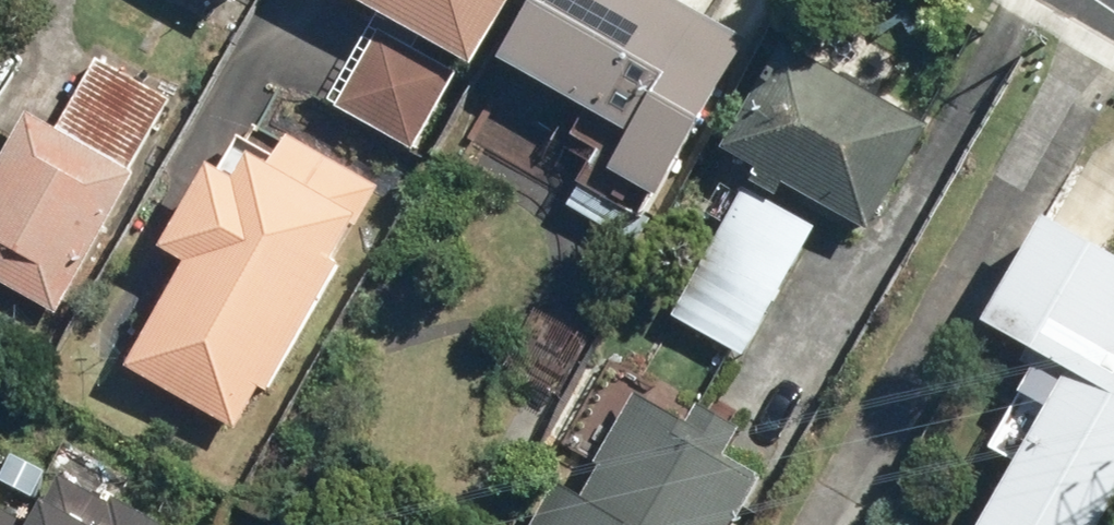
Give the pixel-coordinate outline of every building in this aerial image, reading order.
[(247,11),(254,0),(228,0),(247,11)] [(385,33),(335,113),(413,162),(515,0),(332,0),(385,33)] [(614,183),(664,209),(751,41),(672,0),(540,0),(505,68),(638,137),(614,183)] [(784,205),(793,189),(882,235),(935,130),(783,53),(729,157),(762,173),(753,190),(784,205)] [(54,135),(25,120),(0,169),(0,292),(63,324),(138,179),(132,176),(174,95),(96,55),(54,135)] [(243,437),(265,396),(274,401),(343,278),(333,273),(379,190),(289,140),(271,172),(238,154),(224,179),(210,172),(164,255),(189,268),(130,375),(243,437)] [(751,361),(821,235),(749,195),(679,321),(751,361)] [(1049,225),(990,330),(1046,362),(994,455),(1021,470),(990,524),(1109,524),(1113,517),(1113,261),(1049,225)] [(763,486),(722,462),(737,437),(702,417),(694,430),(637,396),(561,524),(740,524),(763,486)] [(62,482),(37,524),(136,524),(62,482)] [(0,513),(0,524),(20,524),(0,513)]
